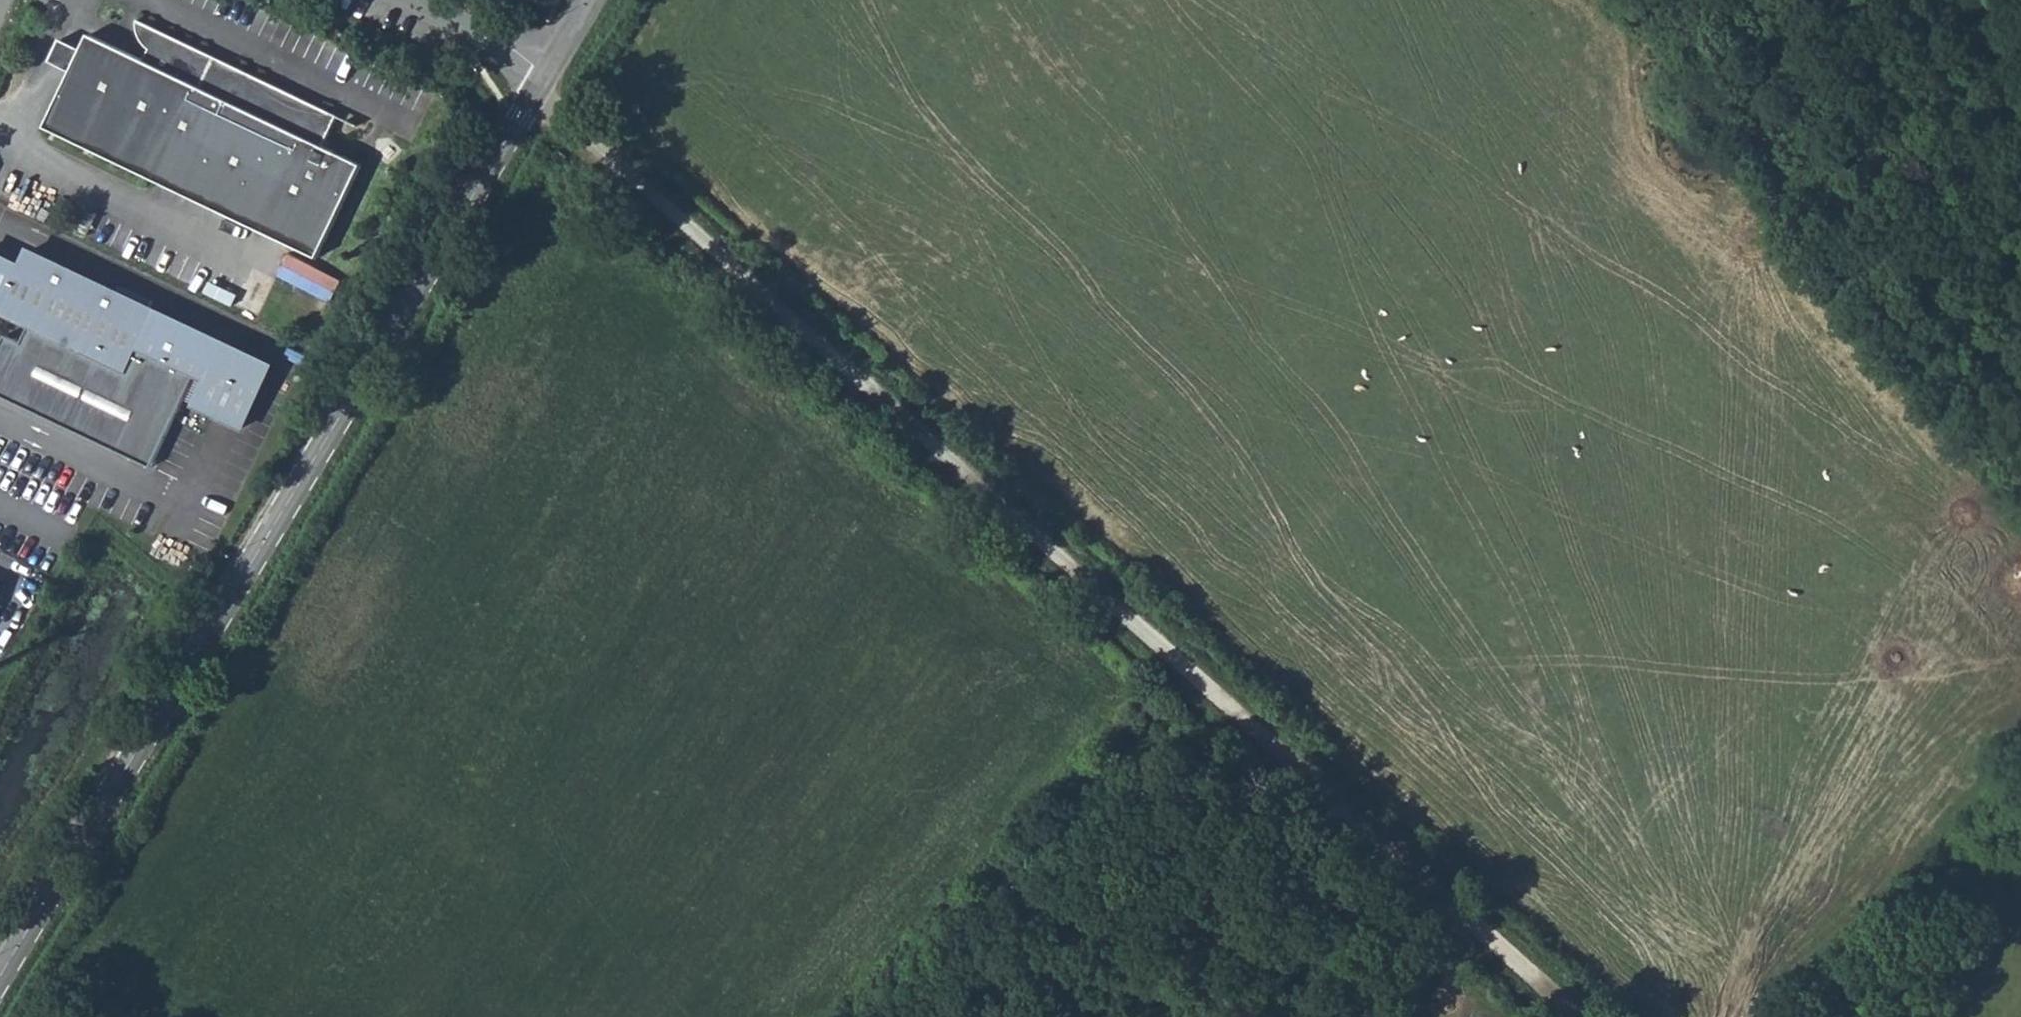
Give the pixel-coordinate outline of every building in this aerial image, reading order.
[(338,116),(157,26),(135,16),(134,19),(134,20),(133,26),(134,31),(134,32),(135,34),(135,35),(138,39),(139,40),(140,41),(141,42),(143,45),(144,45),(145,46),(146,46),(147,46),(149,47),(149,48),(145,60),(91,33),(45,124),(316,257),(362,165),(323,146),(338,116)] [(28,322),(19,340),(3,332),(0,338),(0,394),(147,466),(193,373),(205,379),(192,404),(239,428),(269,365),(28,248),(21,263),(0,253),(0,309),(28,322)]
